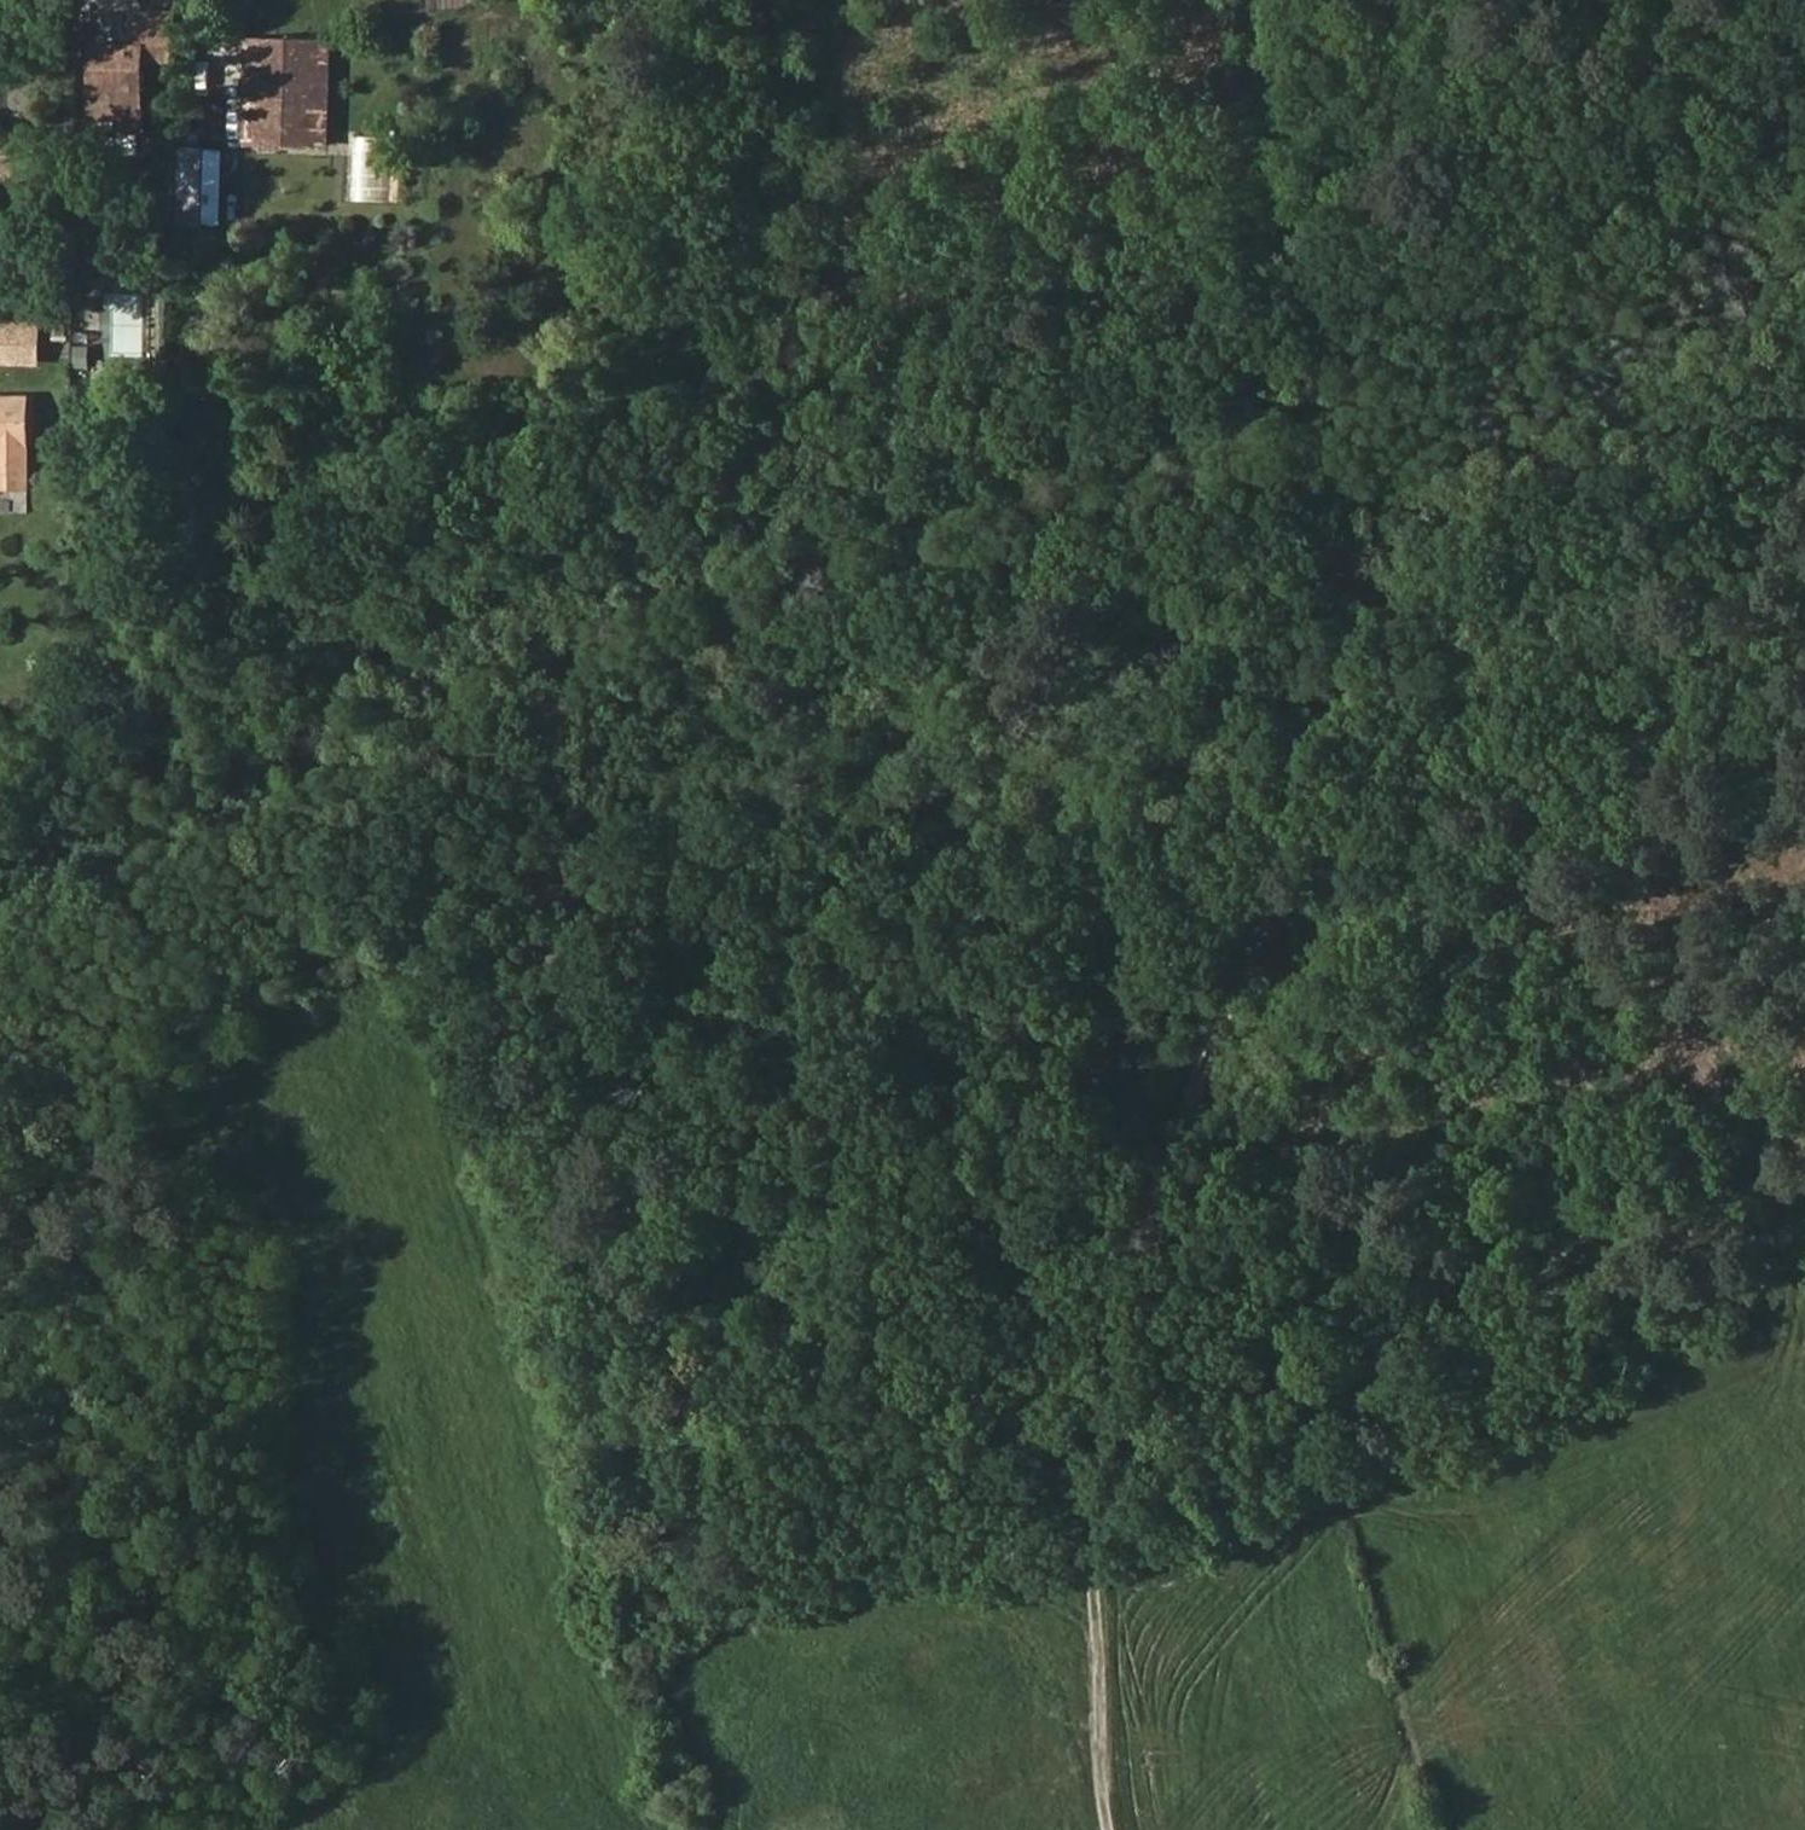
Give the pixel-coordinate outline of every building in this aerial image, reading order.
[(143,132),(145,61),(173,62),(174,15),(139,14),(138,47),(94,46),(93,119),(120,119),(120,132),(143,132)] [(328,145),(330,43),(249,41),(246,143),(328,145)] [(220,223),(222,150),(183,149),(181,222),(220,223)] [(39,324),(0,323),(0,332),(39,333),(39,324)] [(39,333),(0,332),(0,362),(38,363),(39,333)] [(27,399),(0,399),(0,446),(27,446),(27,399)]
